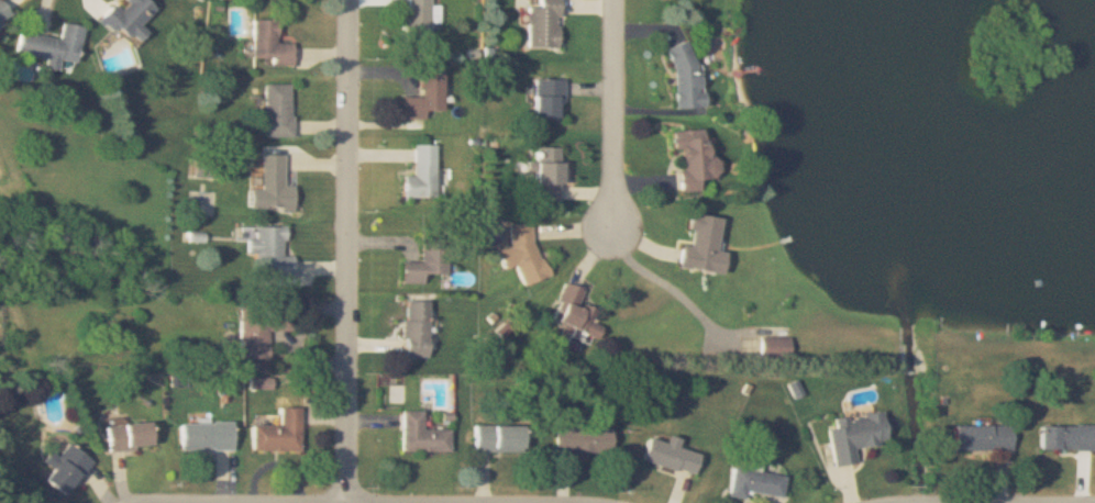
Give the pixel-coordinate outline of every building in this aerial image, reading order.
[(3,0),(0,0),(0,28),(14,21),(3,0)] [(160,10),(150,0),(131,0),(121,9),(117,5),(102,21),(116,35),(123,27),(142,45),(152,35),(144,27),(160,10)] [(428,44),(428,0),(404,0),(403,44),(428,44)] [(554,0),(533,0),(533,7),(524,7),(524,49),(554,49),(554,0)] [(257,66),(297,66),(297,45),(281,45),(281,21),(257,21),(257,66)] [(50,59),(49,68),(62,70),(63,62),(80,64),(87,27),(65,24),(63,39),(21,32),(18,54),(50,59)] [(668,108),(694,106),(690,43),(665,45),(668,108)] [(440,69),(416,69),(415,97),(400,97),(400,118),(422,118),(423,112),(439,112),(440,69)] [(529,120),(560,120),(560,80),(529,80),(529,120)] [(268,138),(290,138),(290,85),(268,85),(268,138)] [(671,193),(694,192),(694,179),(713,179),(712,158),(700,158),(700,130),(670,131),(671,193)] [(433,199),(433,145),(410,145),(410,176),(400,176),(400,199),(433,199)] [(557,204),(557,148),(531,148),(531,204),(557,204)] [(290,212),(290,187),(280,187),(280,156),(257,156),(257,212),(290,212)] [(678,246),(675,268),(710,273),(717,219),(686,214),(682,246),(678,246)] [(509,245),(492,251),(498,270),(512,265),(519,285),(543,277),(524,221),(503,228),(509,245)] [(290,281),(290,257),(281,257),(281,227),(242,227),(242,255),(255,255),(255,281),(290,281)] [(443,277),(443,237),(417,237),(416,262),(398,261),(398,284),(420,284),(420,276),(443,277)] [(593,309),(576,303),(580,290),(559,283),(545,323),(593,339),(598,325),(589,322),(593,309)] [(400,301),(400,358),(425,358),(426,301),(400,301)] [(264,332),(289,332),(289,308),(236,309),(237,361),(265,361),(264,332)] [(274,425),(247,425),(247,452),(296,452),(296,408),(274,408),(274,425)] [(397,411),(398,452),(447,452),(446,429),(418,429),(418,411),(397,411)] [(829,465),(852,462),(850,446),(884,441),(879,411),(823,419),(829,465)] [(107,424),(109,450),(155,446),(152,420),(107,424)] [(175,450),(229,450),(229,422),(175,422),(175,450)] [(951,424),(950,449),(1009,450),(1009,424),(951,424)] [(1090,448),(1090,424),(1035,424),(1035,448),(1090,448)] [(469,453),(518,453),(518,426),(469,426),(469,453)] [(606,452),(607,428),(551,427),(551,451),(606,452)] [(662,441),(643,437),(637,461),(690,473),(695,452),(675,448),(677,438),(663,435),(662,441)] [(53,451),(46,460),(55,467),(46,479),(68,495),(94,460),(70,442),(59,455),(53,451)] [(781,473),(727,466),(724,495),(741,497),(742,491),(778,495),(781,473)]
